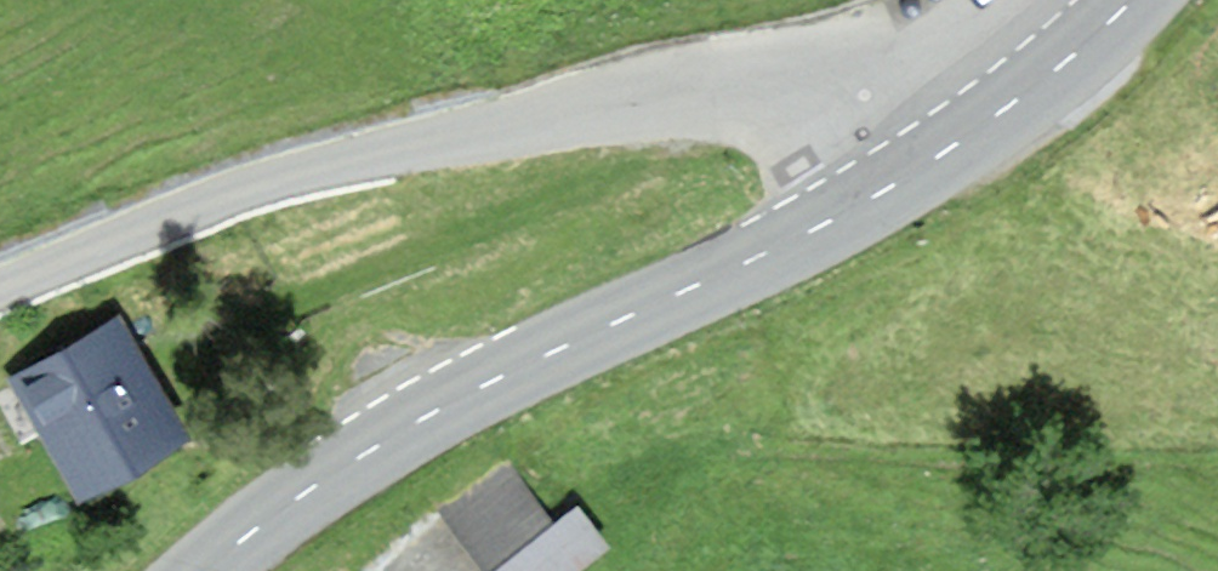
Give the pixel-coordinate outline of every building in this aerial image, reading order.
[(190,426),(119,308),(9,374),(79,492),(190,426)] [(444,513),(488,570),(571,570),(612,540),(580,498),(551,519),(509,464),(444,513)]
